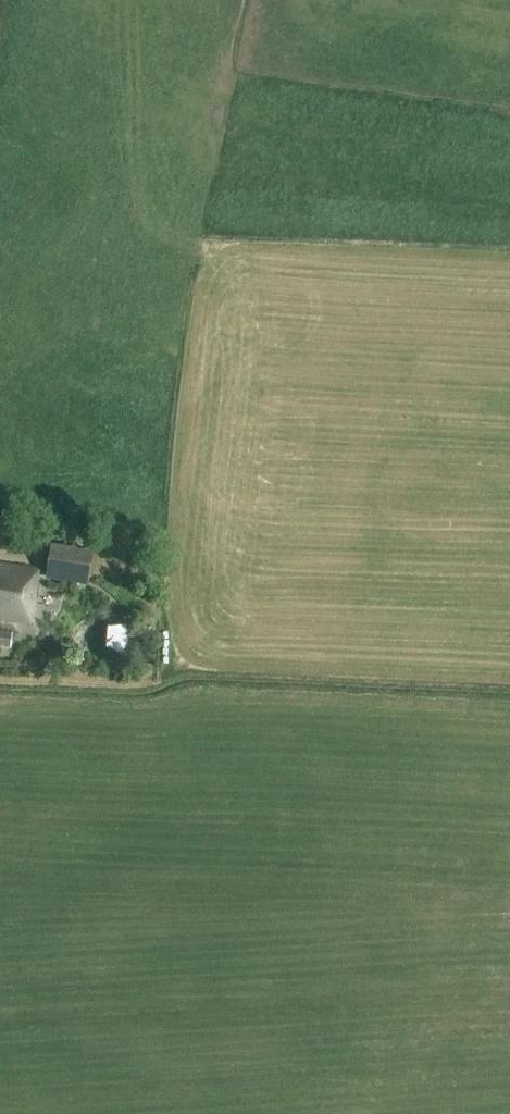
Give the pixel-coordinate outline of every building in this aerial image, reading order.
[(90,584),(94,550),(52,544),(47,578),(90,584)] [(39,569),(0,564),(0,619),(31,623),(39,569)] [(8,653),(9,647),(11,647),(13,633),(0,632),(0,652),(8,653)]
